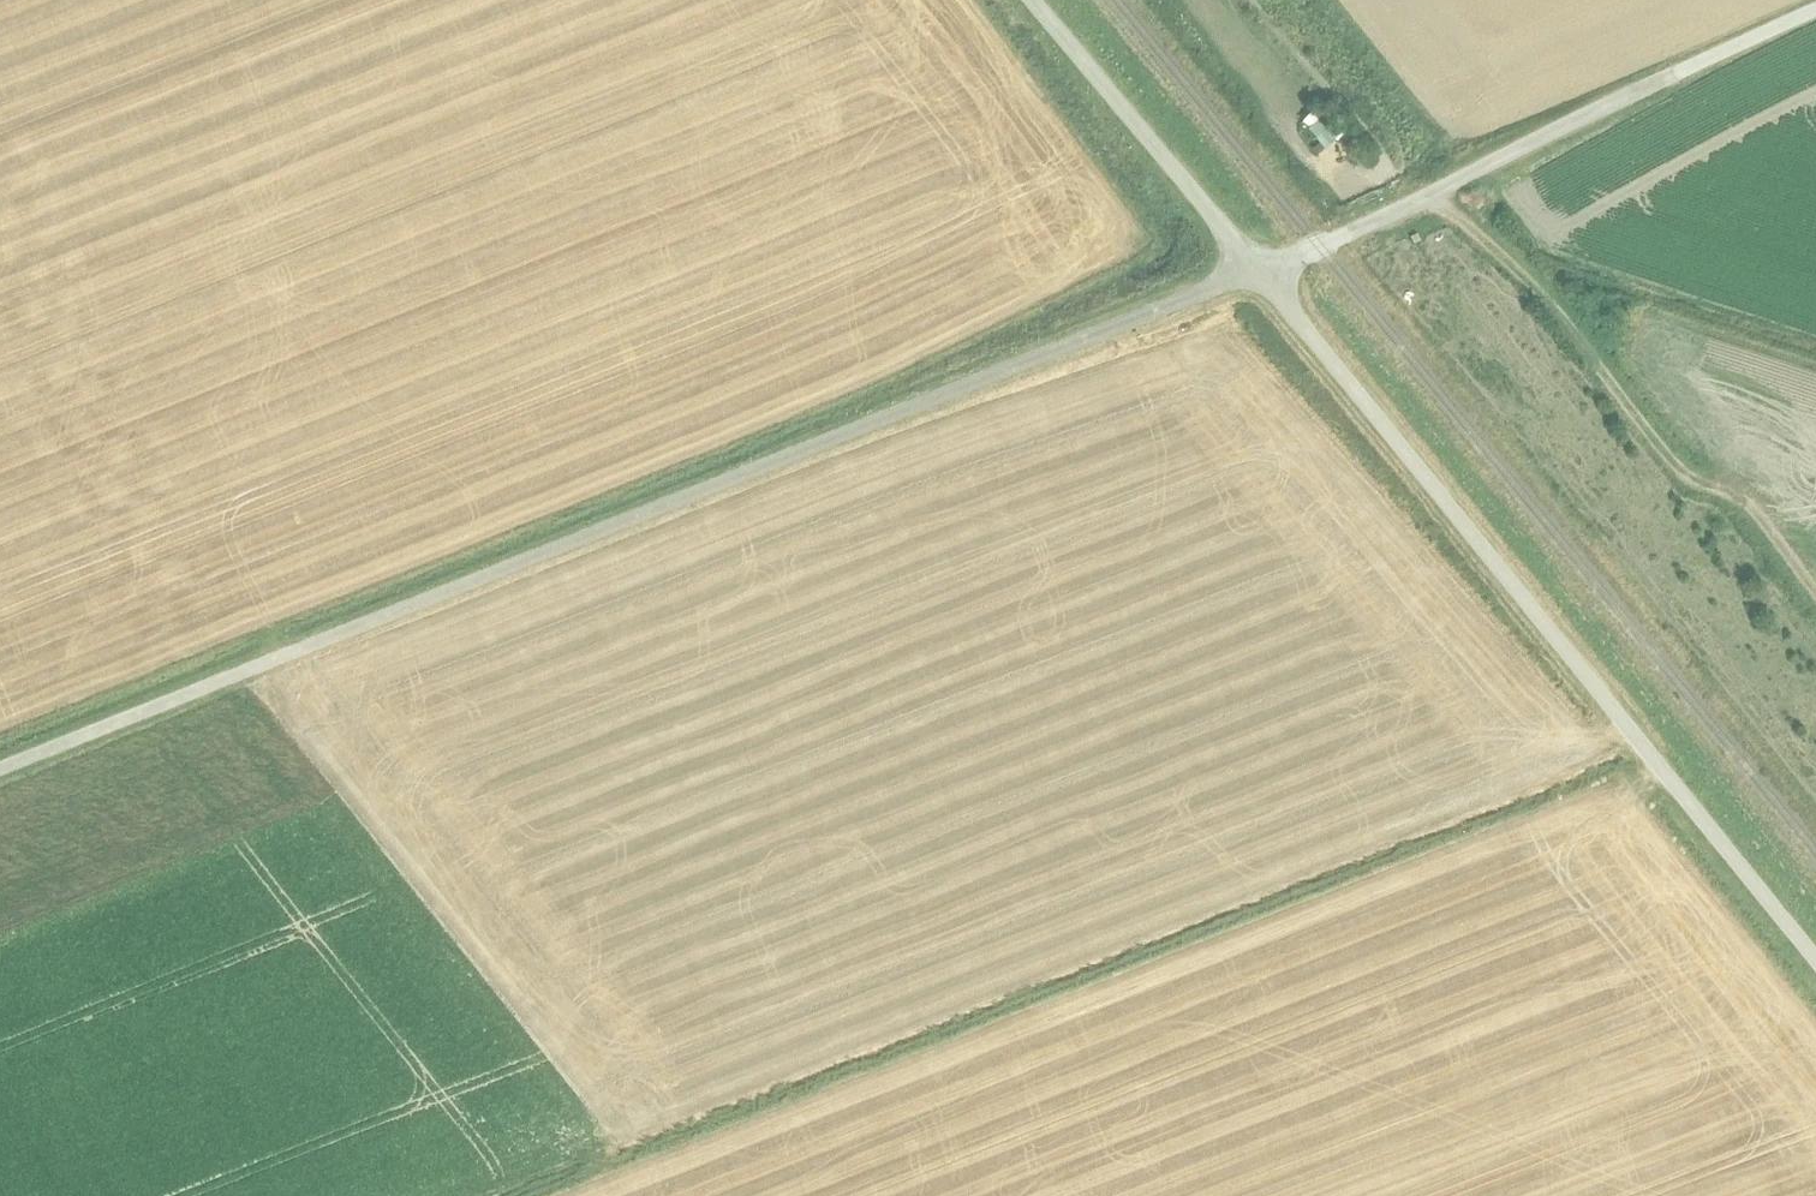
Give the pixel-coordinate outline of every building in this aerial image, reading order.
[(1321,125),(1330,108),(1318,102),(1309,119),(1321,125)]
